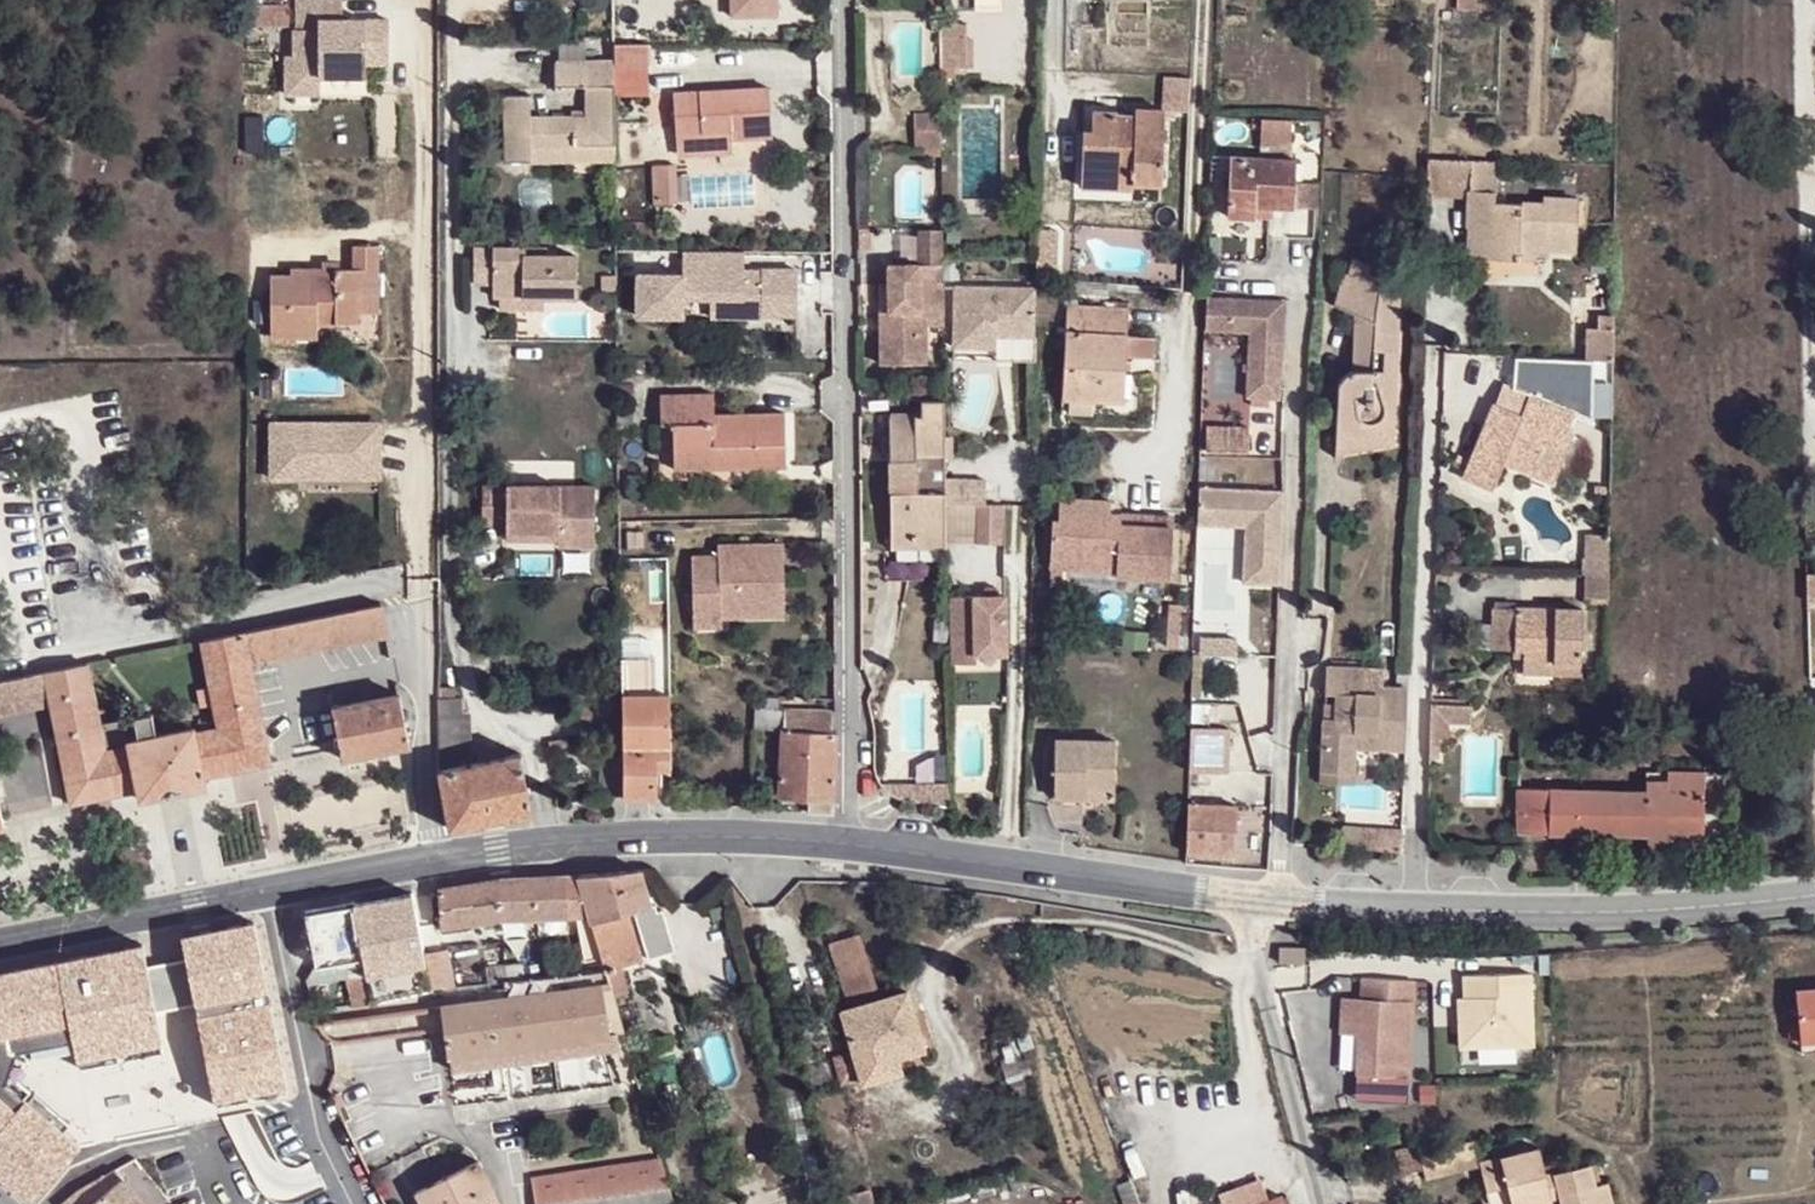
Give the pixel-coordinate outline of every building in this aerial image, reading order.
[(283,95),(322,95),(321,83),(367,83),(367,70),(390,69),(390,18),(343,18),(343,0),(297,0),(297,32),(292,30),(292,56),(283,56),(283,95)] [(727,22),(779,21),(779,0),(726,0),(727,22)] [(972,72),(967,23),(937,26),(942,75),(972,72)] [(615,45),(615,52),(615,67),(649,68),(649,44),(615,45)] [(594,144),(616,144),(615,67),(615,52),(554,54),(553,78),(585,78),(585,108),(528,108),(529,87),(503,88),(503,161),(529,161),(528,149),(569,148),(570,160),(594,160),(594,144)] [(681,134),(725,131),(730,131),(731,141),(771,138),(769,86),(674,91),(676,134),(681,134)] [(1092,131),(1094,109),(1094,105),(1084,105),(1082,130),(1092,131)] [(1118,110),(1094,109),(1092,131),(1082,130),(1081,186),(1132,189),(1131,183),(1161,185),(1164,108),(1135,107),(1135,115),(1117,113),(1118,110)] [(940,116),(915,116),(916,147),(941,147),(940,116)] [(1293,123),(1261,122),(1260,156),(1291,159),(1293,123)] [(725,131),(681,134),(681,150),(726,148),(725,131)] [(594,160),(616,159),(616,144),(594,144),(594,160)] [(529,161),(570,160),(569,148),(528,149),(529,161)] [(1226,217),(1255,218),(1256,207),(1273,207),(1293,208),(1297,159),(1230,155),(1226,217)] [(1427,178),(1427,195),(1467,195),(1465,229),(1469,230),(1469,259),(1536,261),(1537,248),(1575,249),(1576,218),(1561,218),(1561,199),(1542,198),(1542,205),(1493,203),(1496,160),(1429,158),(1427,178)] [(648,167),(653,206),(679,203),(675,164),(648,167)] [(1317,183),(1295,183),(1293,208),(1315,209),(1317,183)] [(1577,199),(1561,199),(1561,218),(1576,218),(1577,199)] [(1256,207),(1255,218),(1273,220),(1273,207),(1256,207)] [(917,228),(917,262),(942,262),(942,227),(917,228)] [(494,246),(477,246),(476,282),(493,283),(494,246)] [(492,297),(502,298),(545,300),(577,300),(578,259),(553,258),(526,257),(526,247),(494,246),(493,283),(492,297)] [(526,257),(553,258),(552,248),(526,247),(526,257)] [(343,270),(343,325),(354,326),(355,316),(354,296),(375,295),(376,249),(353,249),(353,270),(343,270)] [(635,273),(635,324),(798,323),(798,269),(744,269),(744,252),(680,252),(680,273),(635,273)] [(1338,387),(1337,435),(1370,440),(1375,424),(1392,424),(1394,385),(1372,374),(1373,353),(1396,355),(1401,280),(1382,280),(1370,267),(1353,260),(1349,273),(1344,271),(1334,305),(1355,314),(1352,370),(1343,376),(1339,380),(1338,387)] [(943,314),(942,262),(917,262),(908,262),(907,283),(888,283),(889,311),(878,311),(879,364),(927,363),(926,314),(943,314)] [(889,262),(888,283),(907,283),(908,262),(889,262)] [(317,326),(343,325),(343,270),(289,271),(289,278),(270,279),(270,340),(317,340),(317,326)] [(889,311),(888,283),(877,283),(878,311),(889,311)] [(955,287),(943,287),(943,348),(954,348),(955,287)] [(1037,290),(955,287),(954,348),(996,349),(996,337),(1036,338),(1037,290)] [(354,296),(355,316),(375,316),(375,295),(354,296)] [(545,300),(502,298),(502,311),(544,311),(545,300)] [(1281,305),(1205,302),(1203,335),(1247,337),(1245,401),(1278,402),(1281,305)] [(1063,401),(1123,403),(1125,359),(1151,359),(1152,338),(1127,338),(1127,311),(1066,308),(1063,401)] [(1582,358),(1612,359),(1613,312),(1595,312),(1594,326),(1583,326),(1582,358)] [(996,349),(954,348),(953,360),(1035,362),(1036,338),(996,337),(996,349)] [(1372,374),(1394,385),(1394,383),(1396,355),(1373,353),(1372,374)] [(1508,451),(1557,472),(1572,435),(1564,432),(1573,411),(1530,394),(1521,415),(1494,405),(1463,478),(1492,490),(1504,462),(1508,451)] [(669,426),(671,453),(723,454),(724,466),(784,466),(782,415),(713,415),(713,395),(660,395),(661,426),(669,426)] [(945,503),(944,400),(922,400),(923,413),(888,414),(890,551),(946,550),(945,503)] [(381,421),(270,422),(271,481),(382,480),(381,421)] [(1370,440),(1337,435),(1337,456),(1390,444),(1392,424),(1375,424),(1370,440)] [(1248,431),(1205,430),(1204,453),(1247,455),(1248,431)] [(1552,482),(1557,472),(1508,451),(1504,462),(1552,482)] [(723,454),(671,453),(671,467),(724,466),(723,454)] [(986,480),(946,478),(945,503),(985,504),(986,480)] [(597,487),(484,487),(485,525),(509,525),(508,532),(561,532),(561,541),(561,547),(597,547),(597,487)] [(1284,494),(1198,490),(1196,527),(1247,529),(1245,585),(1281,586),(1284,494)] [(1077,521),(1078,498),(1060,497),(1059,520),(1077,521)] [(1111,500),(1078,498),(1077,521),(1059,520),(1053,520),(1050,565),(1117,569),(1117,574),(1170,578),(1173,527),(1110,523),(1111,513),(1111,500)] [(1002,505),(978,505),(976,543),(1000,543),(1002,505)] [(1174,516),(1111,513),(1110,523),(1173,527),(1174,516)] [(561,532),(508,532),(509,541),(561,541),(561,532)] [(1608,555),(1609,533),(1590,532),(1589,555),(1608,555)] [(717,555),(690,556),(692,628),(721,627),(721,604),(783,602),(781,543),(716,545),(717,555)] [(960,579),(1003,577),(1002,545),(958,547),(960,579)] [(1608,576),(1608,555),(1589,555),(1582,555),(1581,575),(1608,576)] [(993,587),(981,588),(981,596),(994,596),(993,587)] [(981,596),(946,596),(947,663),(972,663),(972,654),(1003,654),(1002,596),(994,596),(981,596)] [(783,602),(721,604),(721,618),(784,616),(783,602)] [(325,617),(330,648),(372,639),(374,653),(381,651),(383,660),(392,658),(381,605),(344,613),(325,617)] [(1552,661),(1552,675),(1579,675),(1580,611),(1491,608),(1490,651),(1523,652),(1522,660),(1552,661)] [(245,634),(251,663),(330,648),(325,617),(245,634)] [(203,777),(271,764),(251,663),(245,634),(200,643),(210,687),(197,690),(200,709),(213,706),(216,728),(194,732),(193,727),(171,732),(166,712),(101,725),(87,665),(44,674),(50,705),(69,804),(138,791),(140,798),(205,786),(203,777)] [(1235,659),(1236,643),(1201,640),(1199,656),(1235,659)] [(170,666),(166,650),(155,651),(158,669),(170,666)] [(622,658),(622,679),(623,730),(623,795),(624,798),(625,800),(654,801),(656,766),(671,766),(669,696),(650,696),(650,658),(622,658)] [(1522,674),(1552,675),(1552,661),(1522,660),(1522,674)] [(0,682),(0,716),(50,705),(44,674),(0,682)] [(1402,758),(1405,697),(1361,694),(1362,678),(1322,676),(1320,701),(1332,702),(1331,727),(1319,727),(1316,780),(1350,780),(1351,756),(1402,758)] [(409,745),(399,695),(332,708),(341,750),(343,759),(409,745)] [(461,697),(438,699),(438,719),(462,717),(461,697)] [(1320,701),(1319,727),(1331,727),(1332,702),(1320,701)] [(1431,703),(1429,737),(1442,737),(1441,722),(1471,723),(1471,704),(1431,703)] [(837,746),(837,735),(829,734),(830,711),(783,709),(778,798),(808,800),(807,811),(833,814),(837,746)] [(439,770),(463,764),(462,717),(438,719),(439,770)] [(623,795),(623,730),(604,730),(604,799),(623,795)] [(1229,731),(1189,730),(1187,774),(1227,775),(1229,731)] [(1053,743),(1052,802),(1088,803),(1088,788),(1114,790),(1114,745),(1053,743)] [(450,830),(530,814),(518,753),(463,764),(439,770),(450,830)] [(1645,792),(1516,789),(1515,832),(1645,836),(1668,836),(1702,837),(1703,772),(1646,770),(1645,792)] [(1349,791),(1350,780),(1316,780),(1316,790),(1349,791)] [(1113,803),(1114,790),(1088,788),(1088,803),(1113,803)] [(1186,819),(1184,866),(1234,871),(1237,821),(1186,819)] [(1668,836),(1645,836),(1645,851),(1668,852),(1668,836)] [(648,880),(646,871),(622,873),(630,904),(625,905),(627,915),(655,907),(648,880)] [(622,873),(582,877),(595,924),(627,915),(625,905),(630,904),(622,873)] [(595,924),(582,877),(512,880),(496,881),(484,884),(439,892),(443,930),(479,924),(493,923),(508,921),(577,916),(585,960),(604,958),(595,924)] [(369,984),(355,907),(307,916),(316,971),(346,966),(353,1006),(373,1002),(369,984)] [(627,915),(595,924),(604,958),(608,971),(622,967),(643,961),(627,915)] [(255,924),(183,939),(187,960),(196,1006),(215,1099),(248,1093),(253,1092),(286,1086),(255,924)] [(827,944),(844,1002),(877,992),(861,934),(827,944)] [(144,946),(59,963),(74,1040),(79,1058),(118,1051),(122,1050),(161,1042),(163,1042),(157,1013),(148,967),(144,946)] [(449,949),(425,953),(429,972),(433,992),(432,993),(438,992),(456,990),(449,949)] [(187,960),(148,967),(157,1013),(196,1006),(187,960)] [(17,1052),(31,1049),(70,1041),(74,1040),(59,963),(0,975),(0,991),(17,1052)] [(487,970),(490,986),(509,983),(527,981),(524,965),(487,970)] [(629,993),(622,967),(608,971),(612,985),(615,997),(629,993)] [(612,985),(608,971),(527,981),(509,983),(510,999),(601,987),(612,985)] [(391,999),(433,992),(429,972),(388,980),(391,999)] [(1534,1047),(1528,976),(1463,981),(1464,1004),(1458,1005),(1462,1054),(1534,1047)] [(369,984),(373,1002),(391,999),(388,980),(369,984)] [(1795,984),(1798,1017),(1794,1017),(1792,1019),(1790,1023),(1790,1026),(1791,1029),(1791,1030),(1795,1033),(1799,1033),(1814,1032),(1814,983),(1795,984)] [(625,1033),(615,997),(612,985),(601,987),(610,1035),(617,1034),(625,1033)] [(451,1057),(454,1071),(620,1050),(617,1034),(610,1035),(601,987),(510,999),(441,1010),(448,1057),(451,1057)] [(17,1052),(0,991),(0,1128),(25,1099),(24,1098),(6,1083),(16,1057),(17,1052)] [(1413,1088),(1412,991),(1360,991),(1360,1011),(1361,1047),(1361,1088),(1413,1088)] [(883,1050),(921,1038),(907,992),(842,1011),(863,1084),(891,1076),(883,1050)] [(1361,1047),(1360,1011),(1342,1011),(1342,1047),(1361,1047)] [(1799,1033),(1800,1045),(1814,1044),(1814,1032),(1799,1033)] [(924,1050),(921,1038),(883,1050),(891,1076),(904,1072),(900,1057),(924,1050)] [(70,1041),(31,1049),(33,1060),(72,1052),(70,1041)] [(161,1042),(122,1050),(125,1062),(164,1054),(161,1042)] [(118,1051),(79,1058),(81,1070),(120,1063),(118,1051)] [(26,1061),(16,1057),(6,1083),(24,1098),(31,1090),(18,1079),(26,1061)] [(286,1086),(253,1092),(255,1101),(288,1095),(286,1086)] [(35,1093),(28,1102),(64,1132),(71,1124),(35,1093)] [(248,1093),(215,1099),(217,1108),(250,1102),(248,1093)] [(340,1094),(332,1097),(338,1110),(347,1106),(340,1094)] [(0,1128),(0,1173),(33,1201),(80,1146),(64,1132),(28,1102),(25,1099),(0,1128)] [(1480,1162),(1481,1164),(1492,1203),(1530,1203),(1560,1197),(1561,1203),(1614,1203),(1608,1181),(1597,1185),(1590,1164),(1546,1176),(1538,1147),(1480,1162)] [(151,1152),(135,1161),(158,1189),(171,1179),(151,1152)] [(1434,1154),(1421,1157),(1426,1180),(1439,1176),(1434,1154)] [(664,1161),(531,1180),(535,1203),(676,1203),(664,1161)] [(422,1203),(498,1203),(477,1163),(415,1193),(422,1203)] [(65,1203),(146,1203),(124,1179),(119,1184),(110,1174),(85,1189),(82,1190),(65,1203)] [(1283,1195),(1260,1203),(1286,1203),(1283,1195)]
